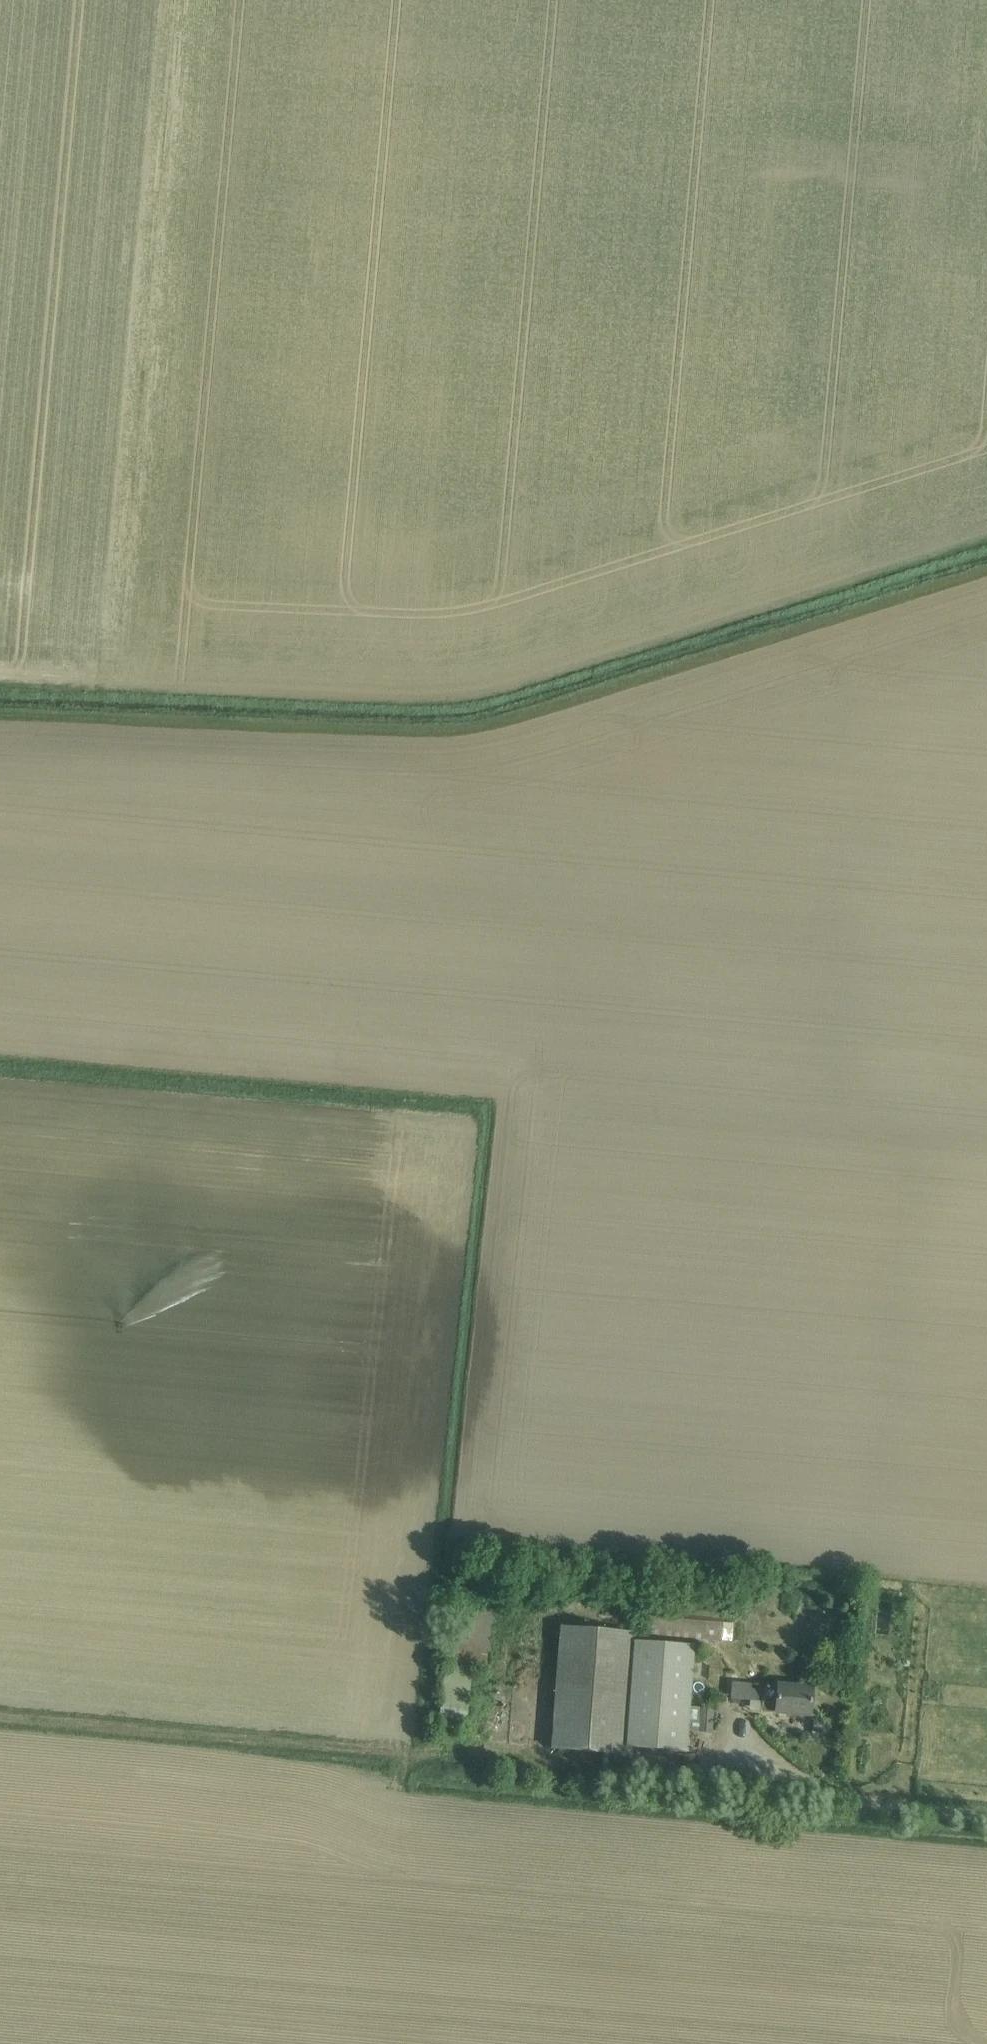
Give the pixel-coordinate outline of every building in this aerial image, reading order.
[(648,1617),(647,1635),(721,1642),(723,1623),(648,1617)] [(697,1650),(632,1646),(633,1632),(561,1627),(552,1748),(624,1755),(625,1744),(687,1750),(697,1650)] [(803,1651),(802,1664),(813,1665),(814,1652),(803,1651)] [(764,1686),(762,1703),(761,1711),(810,1715),(813,1689),(778,1686),(778,1687),(764,1686)] [(700,1734),(713,1735),(715,1711),(703,1710),(700,1734)] [(813,1720),(812,1735),(821,1736),(823,1720),(813,1720)]
